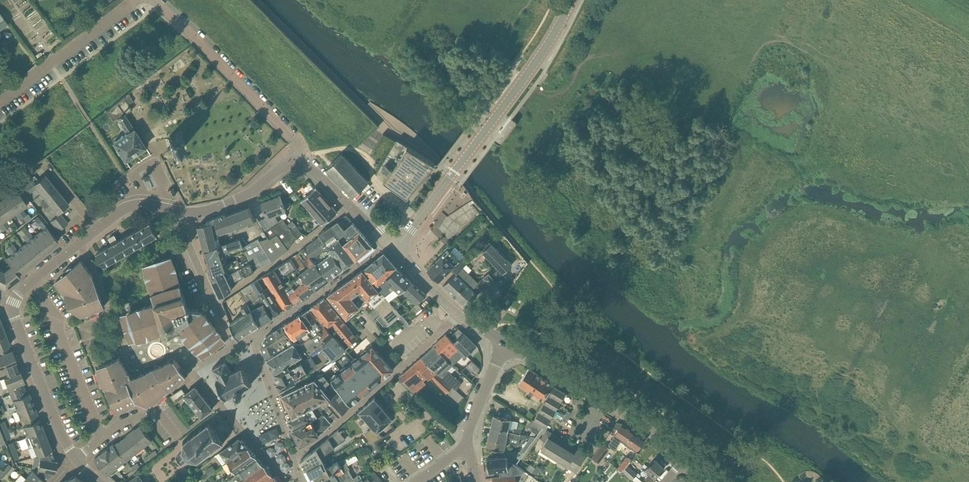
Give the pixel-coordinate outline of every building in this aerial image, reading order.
[(117,116),(126,132),(113,140),(125,159),(146,146),(140,138),(124,112),(131,107),(129,103),(133,100),(128,92),(107,110),(112,119),(117,116)] [(173,152),(186,149),(181,132),(176,133),(170,135),(168,138),(173,152)] [(397,139),(378,172),(382,175),(382,174),(386,177),(384,180),(408,197),(436,163),(397,139)] [(343,154),(328,167),(327,169),(353,196),(369,181),(343,154)] [(40,195),(53,184),(45,174),(36,182),(32,177),(21,186),(27,195),(35,189),(40,195)] [(40,204),(44,208),(61,194),(53,184),(40,195),(45,200),(40,204)] [(169,190),(172,196),(177,193),(174,187),(169,190)] [(304,198),(302,199),(316,216),(322,224),(330,218),(339,211),(332,203),(317,187),(309,194),(304,198)] [(8,196),(23,217),(26,222),(30,219),(22,208),(27,204),(17,189),(8,196)] [(69,204),(61,194),(44,208),(48,213),(53,208),(57,213),(69,204)] [(23,217),(8,196),(0,201),(10,216),(15,212),(20,220),(23,217)] [(266,230),(278,222),(275,214),(286,210),(280,196),(262,203),(268,217),(259,220),(266,230)] [(6,229),(10,226),(5,219),(10,216),(0,201),(0,219),(6,229)] [(242,209),(248,224),(255,221),(250,206),(242,209)] [(242,209),(235,212),(240,227),(248,224),(242,209)] [(233,230),(240,227),(235,212),(227,215),(232,228),(233,230)] [(68,223),(60,213),(51,221),(59,231),(68,223)] [(227,213),(217,217),(223,232),(232,228),(227,215),(227,213)] [(219,233),(223,232),(217,217),(207,221),(207,223),(216,247),(222,245),(219,233)] [(278,233),(290,248),(297,238),(302,234),(296,225),(290,229),(283,219),(278,223),(278,222),(266,230),(271,237),(278,233)] [(261,241),(270,257),(275,258),(276,258),(289,248),(290,248),(278,233),(271,237),(266,230),(259,220),(259,221),(269,238),(261,241)] [(38,233),(49,248),(58,241),(47,227),(42,221),(38,224),(43,230),(38,233)] [(153,257),(155,262),(162,260),(159,251),(151,239),(158,235),(151,221),(118,240),(115,234),(110,237),(113,243),(97,252),(105,266),(139,246),(141,249),(149,245),(154,253),(153,257)] [(333,224),(341,236),(340,237),(357,258),(373,246),(355,224),(353,222),(345,228),(338,221),(333,224)] [(205,248),(206,250),(216,247),(207,223),(198,225),(204,249),(205,248)] [(329,245),(340,237),(341,236),(333,224),(319,234),(321,236),(329,245)] [(29,231),(25,234),(41,254),(49,248),(38,233),(34,237),(29,231)] [(41,254),(25,234),(22,236),(26,242),(22,246),(33,260),(41,254)] [(316,239),(324,249),(329,245),(321,236),(316,239)] [(357,258),(340,237),(329,245),(345,267),(356,259),(357,258)] [(245,251),(245,250),(243,244),(244,244),(241,238),(222,245),(216,247),(206,250),(205,251),(208,263),(226,257),(245,251)] [(318,253),(324,249),(316,239),(311,244),(318,253)] [(244,247),(249,259),(255,270),(264,266),(262,262),(270,257),(261,241),(259,241),(258,240),(244,247)] [(478,282),(464,268),(460,271),(458,269),(454,273),(455,274),(444,285),(466,306),(478,294),(490,284),(495,279),(504,272),(512,264),(493,242),(491,244),(489,242),(483,249),(500,268),(492,275),(489,272),(484,277),(478,282)] [(13,244),(9,246),(25,267),(33,260),(22,246),(17,249),(13,244)] [(305,248),(313,257),(318,253),(311,244),(305,248)] [(329,245),(324,249),(318,253),(313,257),(329,278),(344,268),(344,267),(345,267),(329,245)] [(25,267),(9,246),(6,249),(10,255),(6,258),(12,265),(18,272),(25,267)] [(301,272),(306,279),(307,278),(315,289),(329,279),(329,278),(313,257),(305,248),(300,252),(306,260),(310,265),(301,271),(301,272)] [(428,270),(439,281),(446,275),(451,270),(454,273),(458,269),(460,271),(464,268),(463,268),(467,264),(454,252),(453,253),(448,249),(443,255),(428,270)] [(377,284),(381,290),(386,295),(393,289),(390,286),(392,285),(386,277),(397,266),(385,252),(365,268),(377,284)] [(162,260),(155,262),(144,265),(156,303),(122,314),(126,329),(125,330),(127,331),(130,342),(168,330),(171,335),(178,333),(181,330),(202,359),(211,352),(211,353),(212,353),(213,351),(212,351),(225,342),(202,309),(188,308),(172,257),(162,260)] [(228,263),(226,257),(208,263),(211,276),(227,270),(239,265),(237,260),(228,263)] [(287,285),(284,281),(282,277),(283,276),(284,276),(285,277),(287,276),(286,275),(299,267),(292,257),(277,267),(264,275),(272,288),(279,300),(285,309),(296,301),(286,285),(287,285)] [(246,275),(255,270),(249,259),(240,264),(246,275)] [(62,276),(56,281),(64,291),(67,291),(71,296),(71,300),(83,314),(85,313),(89,315),(90,312),(97,309),(100,311),(102,307),(104,306),(92,273),(82,260),(75,265),(72,265),(71,269),(66,273),(63,272),(62,276)] [(21,276),(18,272),(12,265),(4,271),(13,282),(21,276)] [(427,294),(398,267),(389,276),(394,282),(393,283),(402,292),(403,290),(418,304),(427,294)] [(230,275),(227,270),(211,276),(220,296),(233,289),(230,284),(243,277),(239,269),(230,275)] [(347,317),(369,299),(379,290),(369,277),(363,269),(337,289),(334,291),(329,294),(347,317)] [(4,271),(0,278),(0,285),(6,288),(13,282),(4,271)] [(296,275),(300,281),(306,279),(301,272),(296,275)] [(252,283),(260,295),(273,316),(285,309),(279,300),(272,288),(264,275),(252,283)] [(294,285),(295,284),(300,281),(296,275),(290,279),(294,285)] [(307,278),(306,279),(300,281),(309,293),(315,289),(307,278)] [(290,283),(287,285),(286,285),(296,301),(303,297),(295,284),(294,285),(290,279),(288,280),(290,283)] [(303,297),(309,293),(300,281),(295,284),(303,297)] [(242,290),(249,302),(261,323),(273,316),(260,295),(252,283),(242,290)] [(393,305),(386,295),(381,290),(379,290),(369,299),(382,314),(378,317),(384,324),(388,325),(397,317),(402,314),(393,305)] [(509,291),(500,305),(508,310),(517,296),(510,292),(509,291)] [(311,307),(325,325),(335,336),(346,348),(356,338),(338,315),(324,298),(311,307)] [(259,325),(261,323),(249,302),(243,306),(246,312),(231,323),(233,327),(239,337),(259,325)] [(301,314),(316,333),(318,331),(329,342),(335,336),(325,325),(321,328),(315,320),(318,319),(310,308),(301,314)] [(302,342),(312,336),(316,333),(301,314),(284,325),(295,341),(295,342),(302,342)] [(403,324),(407,328),(408,327),(411,324),(409,322),(402,315),(398,318),(403,324)] [(8,333),(4,321),(1,322),(2,324),(0,324),(0,336),(8,333)] [(284,325),(275,331),(282,342),(284,341),(287,346),(295,341),(284,325)] [(458,338),(454,342),(459,348),(462,350),(466,355),(477,345),(464,332),(464,333),(459,328),(453,333),(458,338)] [(282,342),(275,331),(266,337),(262,346),(267,358),(287,346),(284,341),(282,342)] [(312,336),(302,342),(305,349),(309,355),(322,347),(329,342),(318,331),(316,333),(312,336)] [(10,344),(6,334),(9,333),(8,333),(0,336),(0,348),(10,344)] [(446,336),(436,345),(449,360),(455,355),(459,360),(464,356),(460,351),(462,350),(459,348),(454,342),(447,335),(446,335),(445,335),(446,336)] [(335,336),(329,342),(322,347),(334,360),(346,348),(335,336)] [(301,352),(305,349),(302,342),(295,342),(295,341),(287,346),(267,358),(274,373),(288,365),(289,366),(300,360),(309,373),(314,368),(308,358),(304,360),(301,356),(303,355),(301,352)] [(0,348),(0,367),(5,365),(15,361),(17,360),(13,350),(10,351),(8,345),(10,344),(0,348)] [(352,404),(359,398),(366,392),(373,386),(380,381),(387,375),(394,369),(384,357),(373,345),(366,351),(359,357),(352,363),(345,369),(338,375),(331,381),(340,391),(342,392),(352,404)] [(451,364),(449,360),(436,345),(424,355),(448,382),(453,387),(455,390),(461,384),(460,381),(447,369),(451,364)] [(447,393),(453,387),(448,382),(424,355),(400,376),(412,390),(414,388),(416,391),(416,390),(419,394),(422,392),(418,385),(427,377),(428,380),(432,377),(447,393)] [(119,377),(129,372),(119,357),(111,360),(119,377)] [(137,389),(182,368),(175,359),(168,362),(132,378),(137,389)] [(119,377),(111,360),(98,366),(117,409),(138,399),(148,404),(148,403),(186,375),(187,374),(182,368),(137,389),(132,378),(130,374),(129,372),(119,377)] [(232,372),(226,360),(213,367),(219,379),(217,380),(226,398),(235,393),(236,395),(239,396),(242,394),(243,392),(242,389),(252,384),(243,366),(232,372)] [(300,360),(289,366),(288,365),(274,373),(279,382),(277,383),(280,389),(297,381),(309,373),(300,360)] [(481,368),(473,360),(468,365),(477,374),(481,368)] [(9,390),(23,384),(22,383),(25,382),(21,371),(19,372),(17,366),(15,361),(5,365),(7,370),(9,376),(4,378),(9,390)] [(531,399),(534,394),(545,378),(529,368),(518,384),(529,391),(526,395),(531,399)] [(286,414),(288,419),(289,419),(293,429),(312,419),(311,416),(316,413),(323,409),(319,403),(321,402),(331,397),(329,395),(325,390),(333,383),(325,374),(323,375),(283,395),(291,411),(286,414)] [(545,378),(534,394),(538,397),(535,402),(540,405),(543,400),(544,401),(554,385),(545,378)] [(27,394),(23,384),(9,390),(14,402),(31,395),(30,393),(27,394)] [(550,394),(562,401),(567,392),(555,385),(550,394)] [(186,393),(182,388),(170,396),(176,403),(185,395),(202,417),(213,408),(196,386),(186,393)] [(321,402),(337,418),(352,404),(342,392),(340,391),(336,395),(329,395),(331,397),(321,402)] [(557,409),(562,401),(550,394),(545,402),(557,409)] [(36,407),(31,395),(14,402),(18,414),(36,407)] [(360,410),(369,421),(384,408),(375,397),(374,398),(370,402),(365,405),(366,406),(361,410),(360,410)] [(551,418),(557,409),(545,402),(540,411),(551,418)] [(39,413),(36,407),(18,414),(21,420),(23,419),(26,425),(37,420),(35,415),(39,413)] [(393,418),(384,408),(369,421),(378,431),(393,418)] [(535,414),(530,411),(526,418),(532,421),(535,414)] [(534,420),(544,425),(546,427),(551,418),(540,411),(534,420)] [(324,413),(318,419),(326,428),(332,422),(324,413)] [(495,415),(491,430),(520,437),(522,429),(514,427),(514,429),(509,428),(511,418),(495,415)] [(23,426),(27,436),(46,429),(46,428),(44,429),(40,419),(37,420),(26,425),(23,426)] [(320,434),(326,428),(318,419),(317,420),(318,421),(314,424),(312,419),(293,429),(301,445),(320,434)] [(538,433),(544,425),(534,420),(533,419),(528,428),(538,433)] [(222,444),(224,443),(223,442),(209,423),(209,424),(208,422),(207,423),(207,425),(203,428),(202,427),(201,428),(202,429),(197,432),(196,431),(195,432),(196,433),(191,437),(190,436),(189,436),(190,438),(185,441),(185,440),(183,441),(184,442),(183,451),(182,451),(182,453),(176,457),(182,464),(187,460),(189,460),(190,459),(198,460),(199,462),(200,461),(199,460),(204,456),(205,457),(206,456),(205,455),(210,452),(211,453),(212,452),(211,451),(216,447),(217,449),(218,448),(217,447),(221,443),(222,444)] [(621,441),(626,444),(634,431),(623,423),(615,434),(616,434),(608,445),(615,450),(621,441)] [(141,425),(135,430),(146,444),(152,439),(141,425)] [(374,427),(366,433),(371,443),(382,437),(374,427)] [(46,429),(27,436),(25,437),(29,447),(34,445),(47,440),(46,438),(50,436),(46,429)] [(301,460),(306,470),(324,461),(330,458),(327,453),(335,447),(346,439),(339,429),(317,448),(301,460)] [(135,430),(129,435),(140,449),(146,444),(135,430)] [(520,437),(491,430),(487,446),(504,450),(507,437),(511,438),(510,444),(518,446),(520,437)] [(548,451),(557,436),(547,430),(542,439),(546,441),(542,447),(548,451)] [(634,431),(626,444),(637,451),(638,449),(646,439),(634,431)] [(129,435),(122,440),(133,454),(140,449),(129,435)] [(558,457),(567,442),(557,436),(548,451),(558,457)] [(229,461),(249,447),(240,437),(221,450),(229,461)] [(38,455),(39,455),(51,450),(55,449),(51,441),(48,442),(47,440),(34,445),(38,455)] [(122,440),(116,445),(126,459),(133,454),(122,440)] [(383,466),(388,463),(374,441),(369,445),(383,466)] [(531,444),(528,442),(522,450),(525,453),(531,444)] [(577,448),(567,442),(558,457),(568,463),(577,448)] [(114,443),(107,448),(120,465),(123,462),(127,467),(130,465),(126,459),(116,445),(114,443)] [(610,449),(602,444),(592,457),(599,463),(610,449)] [(236,471),(241,468),(258,456),(249,447),(229,461),(236,471)] [(107,448),(101,453),(113,469),(120,465),(107,448)] [(586,455),(577,448),(568,463),(578,469),(586,455)] [(40,458),(38,469),(53,471),(55,472),(58,461),(55,460),(51,450),(39,455),(40,458)] [(113,469),(101,453),(95,458),(107,474),(105,476),(112,481),(119,481),(109,473),(113,469)] [(154,456),(152,453),(144,459),(146,462),(154,456)] [(523,473),(525,470),(513,462),(508,462),(508,455),(488,458),(489,471),(500,469),(501,476),(515,474),(523,473)] [(242,481),(265,465),(265,464),(258,456),(241,468),(244,473),(242,474),(240,472),(226,481),(227,481),(240,481),(241,481),(242,481)] [(623,471),(628,465),(633,458),(631,457),(630,458),(627,456),(619,467),(623,471)] [(306,470),(312,481),(317,481),(333,473),(335,477),(343,472),(338,462),(338,461),(333,464),(330,458),(324,461),(306,470)] [(655,458),(646,468),(651,473),(645,479),(648,481),(652,481),(656,477),(665,468),(655,458)] [(351,480),(354,478),(349,470),(350,469),(344,459),(338,462),(343,472),(335,477),(333,473),(317,481),(347,481),(349,481),(351,480)] [(6,474),(9,470),(5,467),(6,465),(1,461),(0,461),(0,472),(2,470),(6,474)] [(265,465),(242,481),(262,481),(265,480),(273,474),(265,465)] [(541,468),(538,465),(533,472),(536,475),(541,468)] [(638,473),(628,465),(623,471),(632,479),(638,473)] [(53,471),(38,469),(36,471),(34,469),(26,478),(31,481),(43,481),(53,471)] [(364,480),(360,474),(354,478),(351,480),(352,481),(379,481),(382,479),(375,471),(371,474),(364,480)] [(15,481),(31,481),(26,478),(21,474),(14,481),(15,481)]
